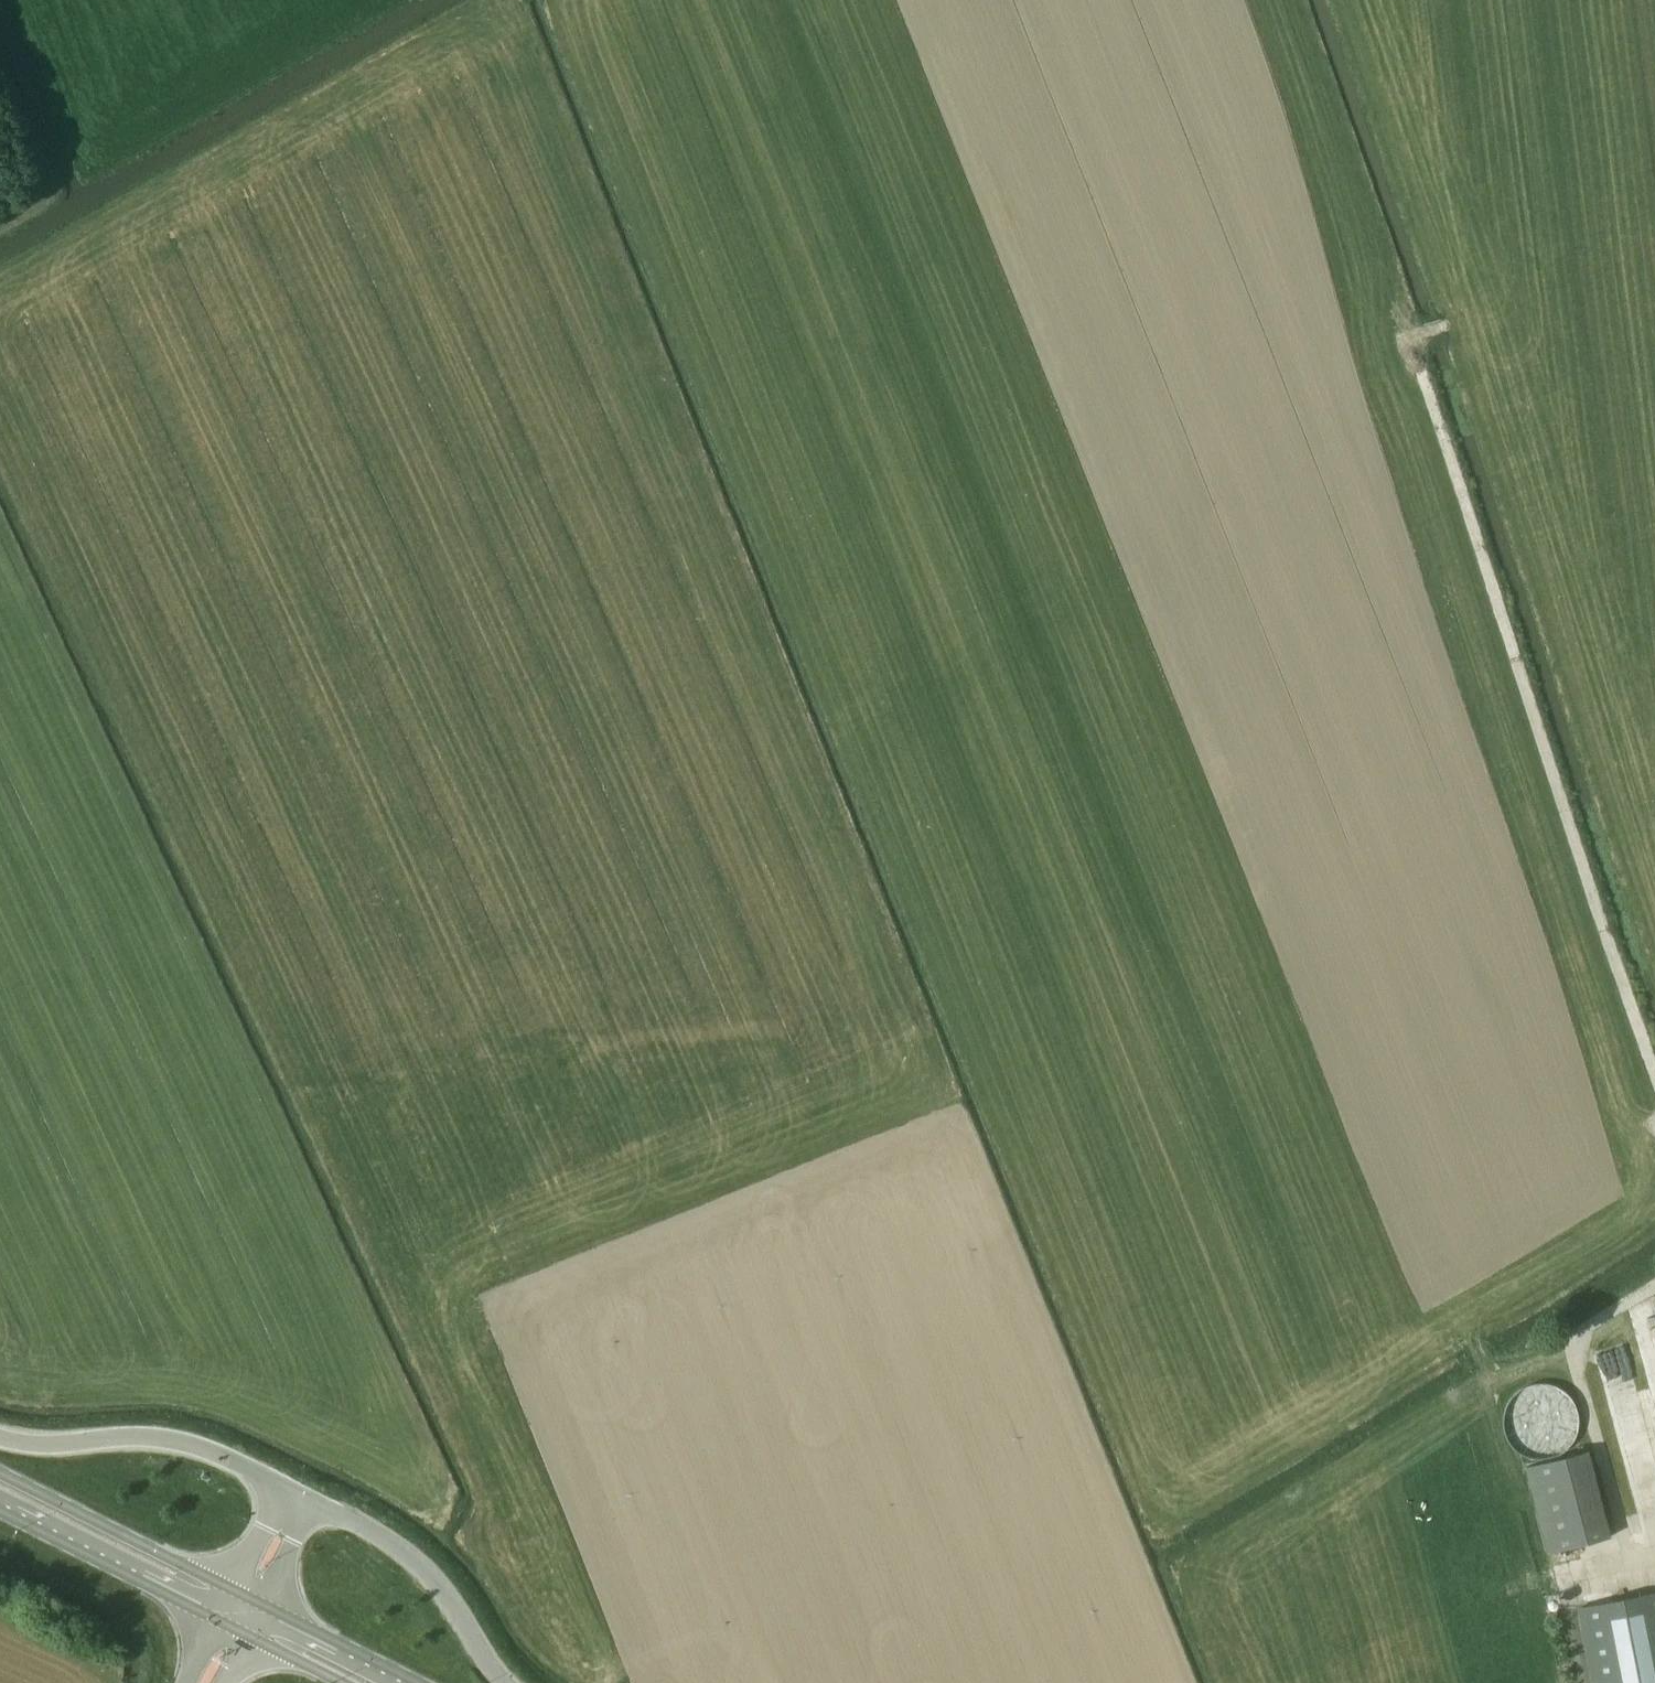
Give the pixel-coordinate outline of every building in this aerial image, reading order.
[(1649,1316),(1653,1332),(1653,1339),(1650,1339),(1650,1330),(1646,1330),(1642,1312),(1641,1325),(1647,1349),(1654,1349),(1654,1316),(1649,1316)] [(1643,1531),(1654,1528),(1654,1463),(1629,1352),(1603,1358),(1643,1531)] [(1550,1461),(1561,1457),(1570,1451),(1576,1442),(1580,1431),(1580,1421),(1578,1412),(1573,1401),(1568,1396),(1560,1390),(1551,1387),(1536,1386),(1521,1392),(1511,1404),(1507,1414),(1505,1428),(1508,1438),(1512,1447),(1519,1454),(1528,1459),(1539,1462),(1550,1461)] [(1611,1537),(1589,1452),(1525,1469),(1547,1554),(1611,1537)] [(1589,1659),(1593,1682),(1654,1682),(1654,1593),(1579,1608),(1589,1659)]
